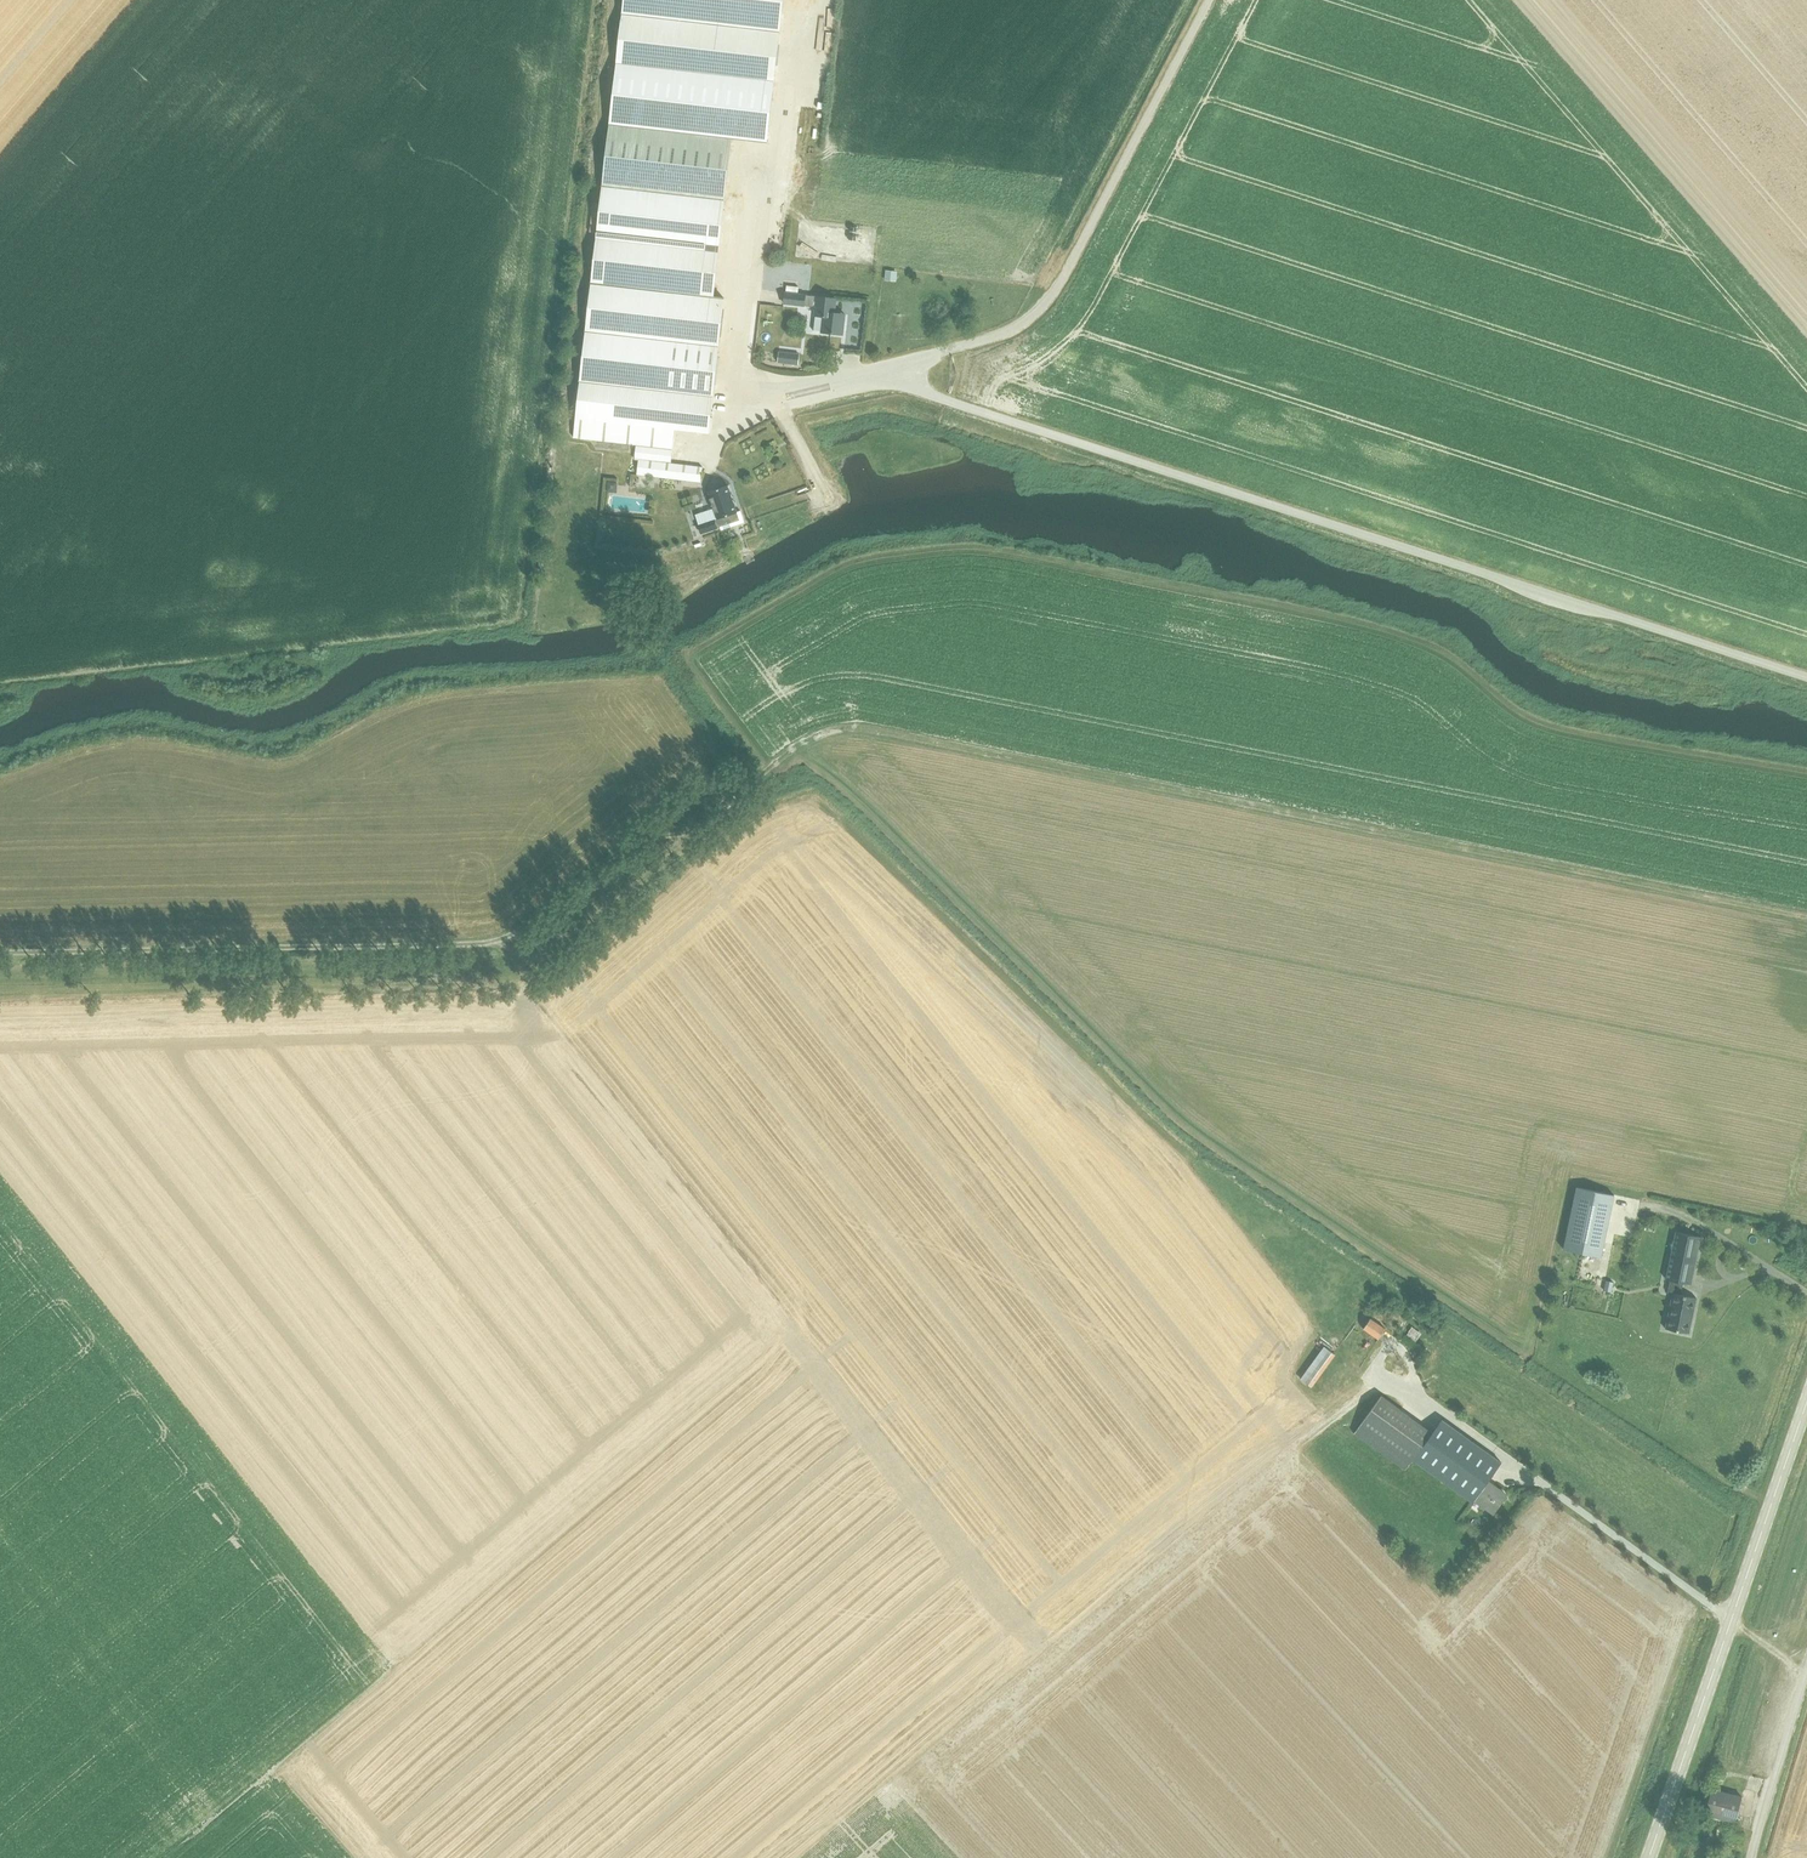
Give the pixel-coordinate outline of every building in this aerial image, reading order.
[(609,124),(732,138),(769,142),(785,0),(623,0),(609,124)] [(609,124),(591,283),(714,297),(732,139),(732,138),(609,124)] [(884,280),(896,282),(897,272),(885,270),(884,280)] [(591,283),(576,418),(674,429),(711,433),(726,298),(714,297),(591,283)] [(787,286),(786,294),(797,295),(798,288),(787,286)] [(845,314),(834,313),(836,299),(797,295),(786,294),(785,293),(784,304),(816,308),(813,331),(842,335),(845,314)] [(786,355),(784,363),(794,365),(795,357),(786,355)] [(670,463),(674,429),(576,418),(573,438),(636,445),(635,460),(638,461),(638,459),(670,463)] [(702,466),(670,463),(638,459),(638,461),(636,474),(701,482),(702,466)] [(606,490),(617,491),(618,481),(607,480),(606,490)] [(728,486),(708,492),(717,519),(698,525),(701,533),(720,527),(721,531),(744,523),(740,510),(736,511),(728,486)] [(1576,1187),(1563,1249),(1601,1257),(1613,1195),(1576,1187)] [(1690,1284),(1700,1236),(1675,1231),(1665,1279),(1670,1280),(1667,1292),(1672,1294),(1673,1293),(1680,1294),(1683,1282),(1690,1284)] [(1606,1281),(1604,1291),(1611,1292),(1613,1282),(1606,1281)] [(1696,1298),(1680,1294),(1673,1293),(1672,1294),(1665,1328),(1689,1333),(1696,1298)] [(1385,1328),(1370,1318),(1363,1328),(1378,1338),(1385,1328)] [(1335,1353),(1324,1346),(1301,1379),(1311,1386),(1335,1353)] [(1501,1462),(1442,1419),(1432,1432),(1381,1395),(1354,1433),(1403,1468),(1411,1458),(1472,1502),(1475,1499),(1492,1511),(1505,1494),(1487,1481),(1501,1462)] [(1735,1822),(1742,1797),(1711,1788),(1704,1814),(1735,1822)]
